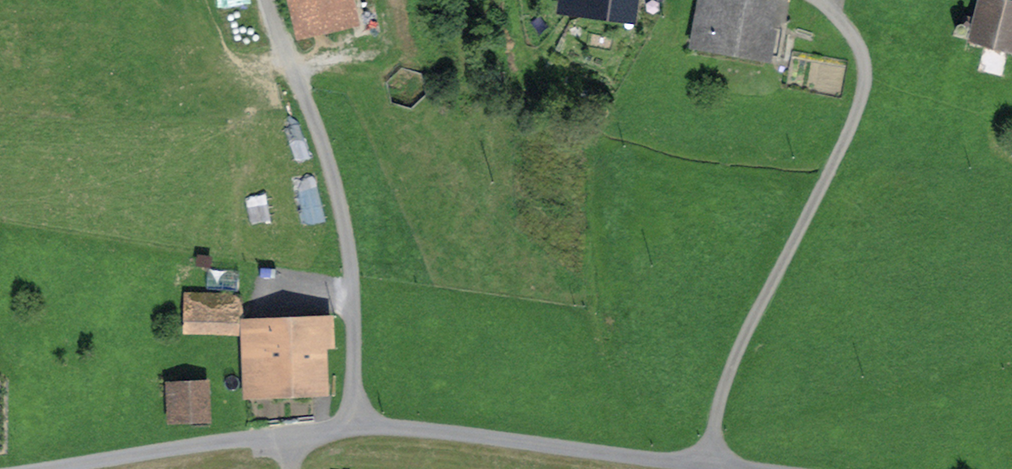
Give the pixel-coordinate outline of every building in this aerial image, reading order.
[(356,19),(351,0),(284,0),(293,35),(356,19)] [(643,23),(646,0),(566,0),(564,12),(643,23)] [(785,0),(703,0),(695,47),(776,59),(785,0)] [(973,41),(1011,49),(1011,0),(982,0),(973,41)] [(960,35),(963,36),(966,35),(969,32),(969,29),(968,26),(965,24),(962,23),(959,24),(957,27),(956,30),(957,33),(960,35)] [(335,307),(244,311),(244,282),(184,282),(183,324),(242,325),(244,391),(329,388),(328,342),(336,341),(335,307)] [(174,419),(219,418),(218,375),(172,377),(174,419)]
